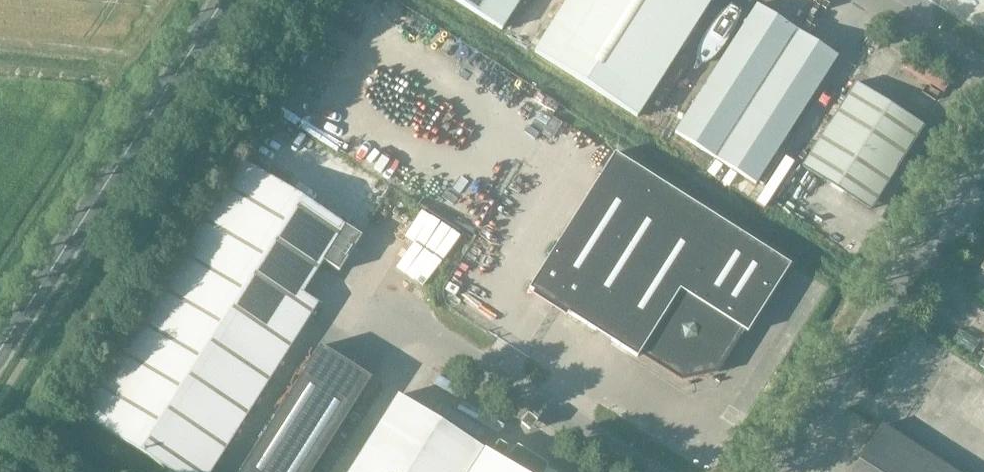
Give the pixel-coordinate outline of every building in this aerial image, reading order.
[(531,48),(562,0),(455,0),(531,48)] [(637,117),(711,0),(568,0),(535,52),(637,117)] [(714,1),(705,16),(719,24),(728,9),(714,1)] [(674,133),(714,159),(796,30),(756,4),(674,133)] [(714,159),(755,185),(837,56),(796,30),(714,159)] [(829,125),(896,168),(923,125),(856,82),(829,125)] [(896,168),(829,125),(802,167),(869,210),(896,168)] [(528,289),(636,357),(640,351),(681,377),(714,369),(740,328),(747,332),(790,265),(614,153),(528,289)] [(322,262),(337,272),(360,236),(240,160),(78,416),(166,471),(210,471),(317,304),(301,294),(322,262)] [(243,471),(314,471),(349,416),(373,380),(370,377),(334,354),(323,347),(298,387),(243,471)] [(415,406),(398,395),(349,471),(468,471),(483,449),(415,406)] [(881,426),(851,471),(952,471),(881,426)] [(468,471),(544,471),(547,466),(517,447),(503,461),(483,449),(468,471)]
